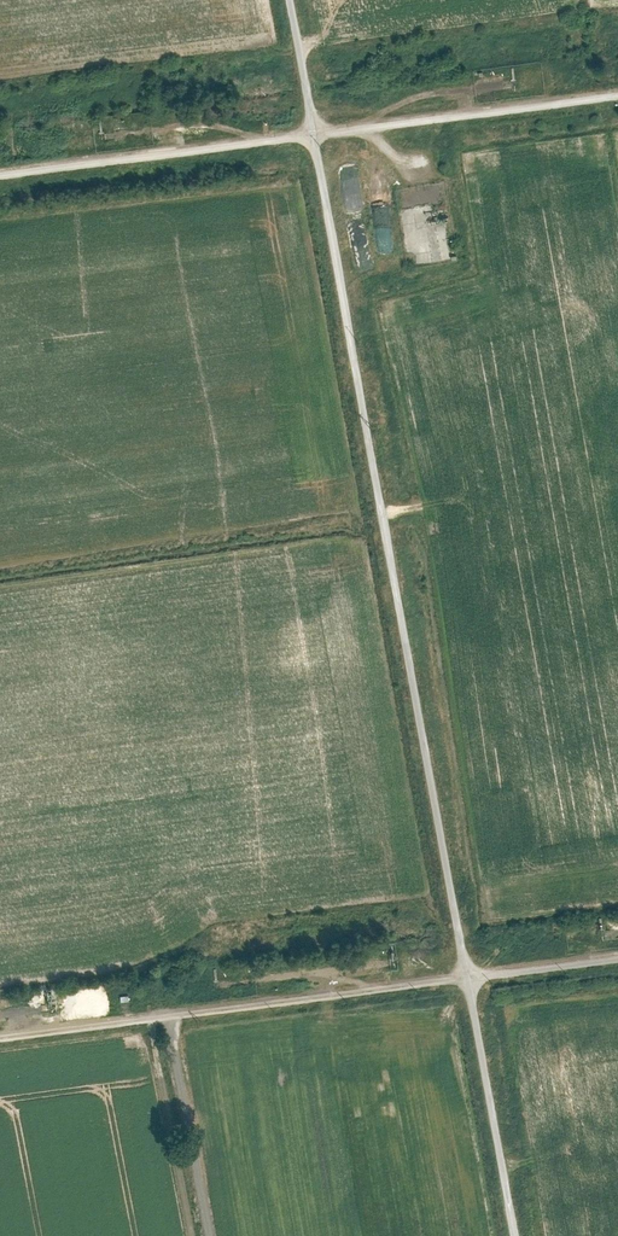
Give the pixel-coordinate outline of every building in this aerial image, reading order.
[(208,130),(198,131),(199,138),(209,137),(208,130)] [(178,133),(164,135),(165,143),(179,141),(178,133)]
